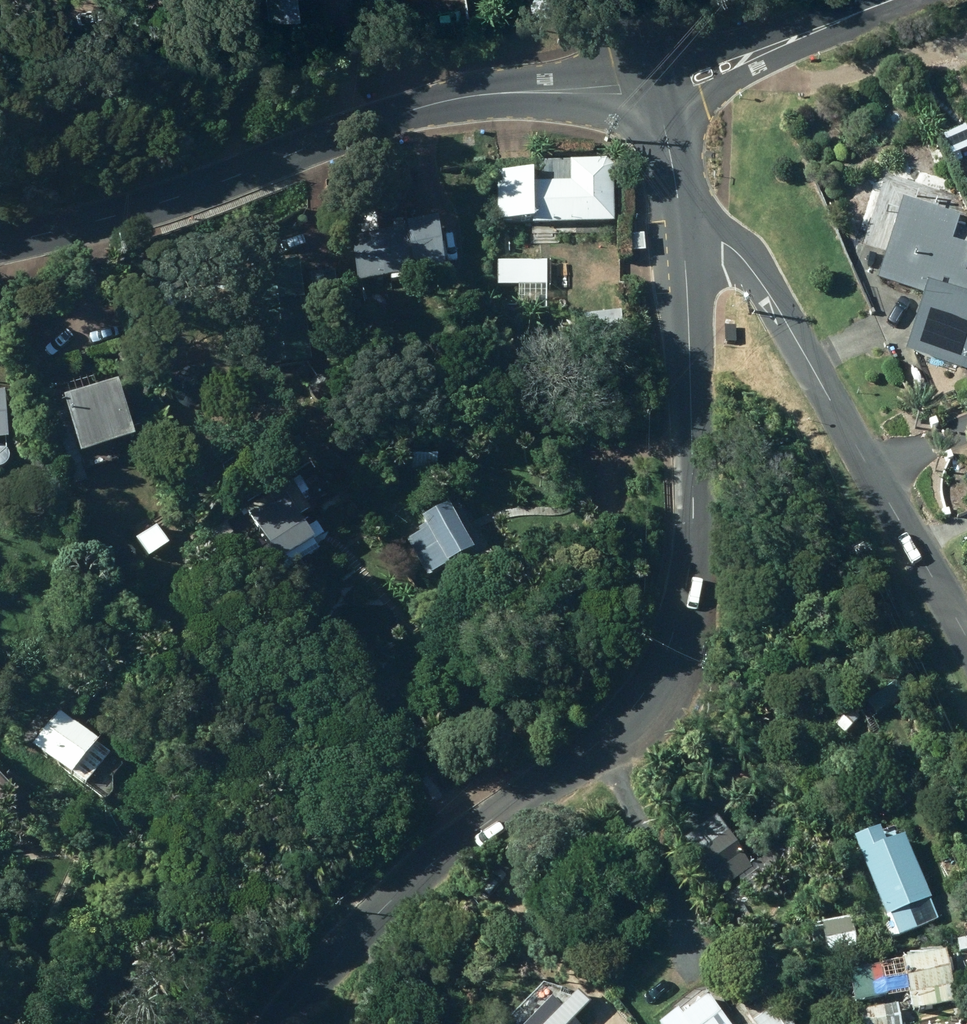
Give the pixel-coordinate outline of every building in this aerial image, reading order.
[(278,26),(286,24),(288,35),(313,31),(309,4),(331,1),(331,0),(274,0),(278,26)] [(538,220),(617,218),(615,162),(609,156),(555,157),(556,177),(538,178),(538,165),(497,166),(499,212),(538,212),(538,220)] [(381,228),(377,206),(355,210),(359,232),(381,228)] [(966,378),(966,374),(966,281),(962,279),(966,265),(966,253),(948,247),(956,223),(903,206),(876,285),(922,300),(902,357),(966,378)] [(442,213),(411,216),(413,230),(357,238),(362,278),(449,265),(442,213)] [(649,247),(648,231),(637,232),(637,248),(649,247)] [(530,245),(518,245),(518,255),(530,255),(530,245)] [(509,281),(550,282),(550,257),(509,257),(509,281)] [(624,332),(623,309),(605,310),(606,334),(624,332)] [(61,395),(101,458),(121,445),(113,433),(119,429),(115,423),(129,415),(100,370),(61,395)] [(0,388),(0,435),(12,434),(7,387),(0,388)] [(412,470),(439,470),(441,452),(413,451),(412,470)] [(248,508),(282,555),(318,530),(284,482),(248,508)] [(409,536),(429,573),(477,546),(481,554),(489,550),(457,493),(416,516),(423,528),(409,536)] [(135,532),(152,554),(173,538),(155,517),(135,532)] [(220,540),(234,529),(227,519),(212,530),(220,540)] [(871,709),(903,699),(898,682),(866,691),(871,709)] [(846,730),(861,714),(852,705),(837,721),(846,730)] [(34,741),(89,780),(111,749),(98,740),(101,736),(59,706),(34,741)] [(675,822),(722,888),(739,876),(752,895),(773,881),(757,859),(755,860),(721,811),(716,815),(705,800),(675,822)] [(884,822),(858,832),(889,912),(894,911),(902,931),(942,916),(908,830),(890,837),(884,822)] [(824,919),(830,952),(861,946),(855,913),(824,919)] [(915,1006),(959,999),(950,946),(906,954),(915,1006)] [(665,1023),(733,1023),(706,986),(662,1020),(665,1023)] [(576,1016),(584,1009),(595,999),(583,987),(564,1004),(556,996),(525,1023),(584,1023),(576,1016)] [(887,1004),(862,1008),(864,1023),(890,1023),(887,1004)] [(758,1023),(797,1023),(798,1023),(788,1010),(781,1015),(774,1005),(754,1018),(758,1023)]
